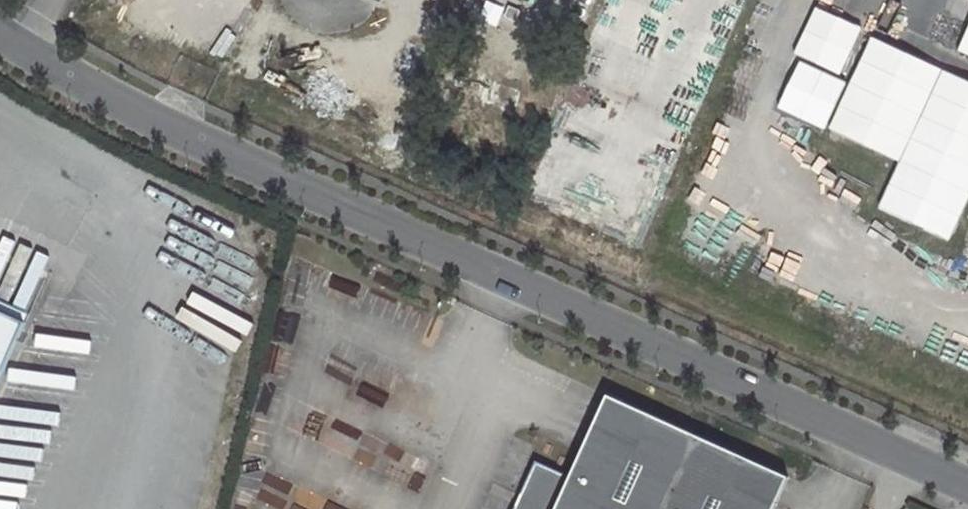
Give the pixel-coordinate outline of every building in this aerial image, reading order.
[(944,239),(967,190),(967,81),(816,6),(793,53),(848,77),(827,129),(901,160),(881,209),(944,239)] [(967,54),(967,25),(958,49),(967,54)] [(26,313),(0,301),(0,370),(26,313)] [(789,471),(607,390),(571,471),(536,456),(512,508),(772,508),(789,471)]
